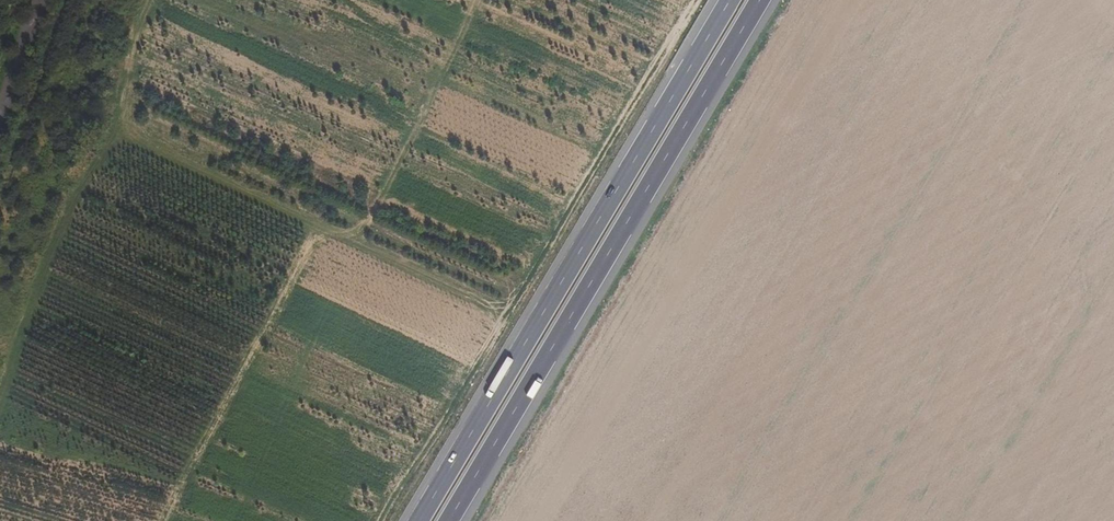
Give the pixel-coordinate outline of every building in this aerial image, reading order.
[(602,278),(615,257),(609,253),(596,275),(602,278)]
